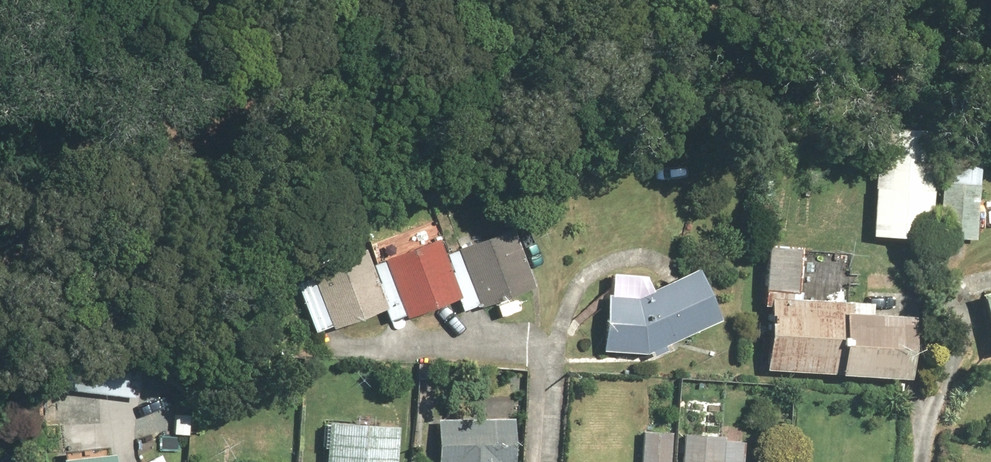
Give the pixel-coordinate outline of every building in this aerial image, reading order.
[(869,139),(864,234),(922,237),(927,142),(869,139)] [(972,237),(976,147),(936,145),(932,236),(972,237)] [(508,224),(437,253),(454,296),(449,298),(455,312),(471,305),(473,308),(533,283),(508,224)] [(430,238),(363,266),(380,307),(376,309),(382,321),(396,315),(398,319),(449,298),(454,296),(437,253),(430,238)] [(789,245),(756,243),(754,288),(787,289),(789,245)] [(286,276),(308,332),(321,326),(323,331),(376,309),(380,307),(363,266),(356,248),(286,276)] [(591,353),(655,353),(655,345),(714,317),(690,264),(628,293),(594,292),(591,353)] [(969,293),(983,351),(990,349),(990,287),(969,293)] [(761,296),(756,369),(895,377),(899,314),(865,312),(866,302),(761,296)] [(45,387),(125,395),(128,365),(49,357),(45,387)] [(155,450),(173,452),(175,432),(184,433),(186,408),(159,405),(155,450)] [(508,419),(430,420),(431,461),(509,461),(508,419)] [(317,422),(316,461),(384,461),(385,424),(317,422)] [(637,430),(636,461),(664,461),(665,431),(637,430)] [(740,443),(718,442),(718,435),(678,433),(676,461),(739,461),(740,443)] [(47,457),(48,461),(102,461),(101,453),(47,457)]
